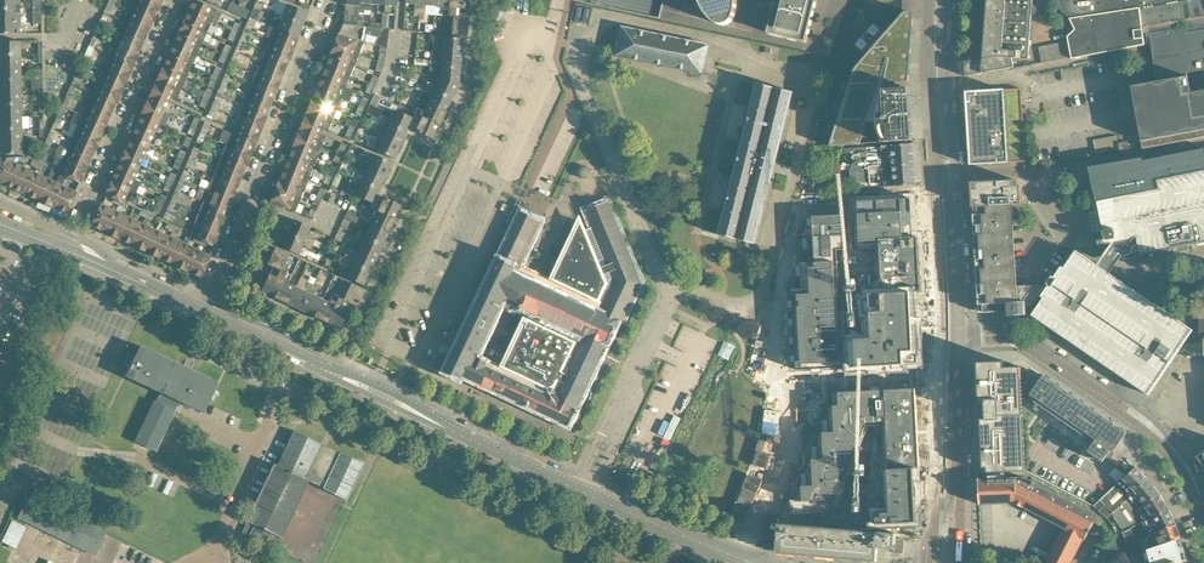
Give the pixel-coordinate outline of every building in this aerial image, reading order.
[(20,0),(0,0),(0,9),(20,8),(20,0)] [(41,0),(33,0),(33,12),(42,12),(41,0)] [(135,0),(132,0),(128,10),(152,21),(153,21),(158,11),(135,0)] [(162,0),(135,0),(158,11),(162,0)] [(195,0),(194,0),(189,11),(212,21),(217,10),(195,0)] [(359,12),(360,0),(344,0),(342,4),(345,5),(343,24),(357,26),(358,20),(359,12)] [(371,6),(372,0),(360,0),(359,12),(364,13),(364,10),(371,11),(371,6)] [(384,0),(372,0),(371,6),(378,7),(377,13),(382,14),(382,13),(383,13),(384,0)] [(397,0),(384,0),(383,13),(395,14),(396,6),(397,0)] [(420,0),(405,0),(405,3),(414,4),(413,13),(419,13),(420,0)] [(419,13),(424,14),(425,4),(434,5),(434,4),(435,4),(435,0),(420,0),(419,13)] [(454,0),(435,0),(435,4),(443,5),(442,14),(453,15),(454,0)] [(469,17),(463,16),(465,0),(454,0),(453,15),(453,16),(452,34),(467,36),(469,17)] [(599,5),(609,7),(660,18),(782,45),(804,50),(806,42),(816,0),(600,0),(599,5)] [(1035,9),(1035,8),(1034,7),(1033,6),(1032,5),(1032,0),(987,0),(983,58),(964,62),(965,76),(1014,68),(1012,57),(1028,58),(1031,13),(1033,13),(1034,12),(1035,12),(1035,10),(1035,9)] [(1062,11),(1070,18),(1115,12),(1115,11),(1117,11),(1117,12),(1126,10),(1128,10),(1137,9),(1137,8),(1146,7),(1181,1),(1181,0),(1059,0),(1062,11)] [(1140,8),(1143,33),(1149,32),(1203,23),(1203,0),(1188,0),(1181,1),(1146,7),(1140,8)] [(110,11),(114,3),(109,1),(105,9),(110,11)] [(262,9),(264,4),(256,1),(254,6),(262,9)] [(500,2),(490,18),(498,23),(508,8),(500,2)] [(249,11),(238,6),(231,3),(227,11),(245,20),(249,11)] [(303,25),(308,13),(287,5),(282,16),(303,25)] [(261,11),(262,9),(254,6),(249,17),(254,19),(258,10),(261,11)] [(1144,45),(1140,8),(1146,7),(1137,8),(1137,9),(1128,10),(1126,10),(1117,12),(1117,11),(1115,11),(1115,12),(1070,18),(1075,29),(1072,33),(1095,30),(1097,54),(1144,45)] [(20,8),(0,9),(0,34),(20,34),(20,21),(20,8)] [(147,32),(152,21),(128,10),(123,21),(147,32)] [(212,21),(189,11),(184,21),(207,32),(210,25),(212,21)] [(42,23),(42,12),(33,12),(33,24),(42,23)] [(913,140),(909,88),(887,89),(888,84),(909,82),(914,18),(914,17),(914,16),(913,15),(913,14),(912,13),(911,13),(910,12),(909,12),(907,12),(906,12),(905,12),(904,13),(903,14),(857,67),(856,68),(855,70),(854,71),(853,73),(846,95),(844,105),(840,114),(830,146),(913,140)] [(104,25),(108,17),(103,14),(99,23),(104,25)] [(276,14),(271,25),(278,28),(277,29),(298,37),(303,25),(282,16),(276,14)] [(254,19),(249,17),(245,26),(251,28),(254,19)] [(147,32),(123,21),(118,32),(142,44),(147,32)] [(202,43),(207,32),(184,21),(179,33),(202,43)] [(236,33),(240,24),(235,21),(231,30),(236,33)] [(100,34),(104,25),(99,23),(95,32),(100,34)] [(1149,32),(1152,51),(1155,79),(1177,74),(1203,70),(1203,23),(1149,32)] [(270,24),(265,37),(269,39),(293,48),(298,37),(277,29),(278,28),(271,25),(270,24)] [(387,47),(389,29),(389,28),(386,28),(381,28),(369,27),(357,26),(343,24),(339,35),(364,42),(364,41),(387,47)] [(623,27),(616,56),(702,74),(708,45),(669,37),(662,35),(623,27)] [(233,41),(236,33),(231,30),(227,39),(233,41)] [(1095,30),(1072,33),(1068,37),(1068,41),(1071,57),(1072,59),(1097,54),(1095,30)] [(245,42),(248,33),(243,31),(239,40),(245,42)] [(142,44),(118,32),(113,44),(138,55),(138,54),(137,54),(142,44)] [(180,34),(175,44),(197,54),(202,56),(203,53),(198,51),(202,43),(179,33),(180,34)] [(358,55),(364,42),(339,35),(335,46),(358,55)] [(462,53),(463,38),(433,35),(433,42),(443,43),(442,51),(442,52),(462,53)] [(93,49),(98,39),(93,37),(88,47),(93,49)] [(293,48),(269,39),(265,50),(288,60),(289,60),(293,48)] [(241,51),(245,42),(239,40),(236,48),(241,51)] [(20,41),(0,42),(0,55),(20,54),(20,41)] [(1071,57),(1068,41),(1061,42),(1064,58),(1071,57)] [(1064,58),(1061,42),(1053,43),(1057,60),(1064,58)] [(225,43),(221,52),(227,55),(231,46),(225,43)] [(1057,60),(1053,43),(1046,45),(1049,61),(1057,60)] [(132,66),(138,55),(113,44),(108,54),(109,55),(132,66)] [(197,54),(175,44),(170,55),(192,65),(197,54)] [(1049,61),(1046,45),(1039,46),(1042,63),(1049,61)] [(354,66),(358,55),(335,46),(330,57),(354,66)] [(88,59),(93,49),(88,47),(84,57),(88,59)] [(288,60),(265,50),(260,61),(284,71),(288,60)] [(460,68),(462,53),(442,52),(442,51),(432,50),(431,59),(430,59),(430,65),(460,68)] [(221,52),(218,61),(223,64),(227,55),(221,52)] [(385,53),(380,52),(377,61),(383,63),(385,53)] [(235,64),(239,55),(234,53),(230,62),(235,64)] [(20,54),(0,55),(0,67),(21,67),(20,54)] [(132,66),(109,55),(104,66),(109,68),(128,77),(132,66)] [(192,65),(170,55),(165,67),(186,77),(192,65)] [(349,77),(354,66),(330,57),(326,67),(349,77)] [(284,71),(260,61),(256,73),(279,82),(284,71)] [(381,72),(383,63),(377,61),(375,71),(381,72)] [(232,72),(235,64),(230,62),(226,70),(232,72)] [(82,74),(86,66),(81,63),(77,72),(82,74)] [(459,83),(460,74),(460,68),(430,65),(429,70),(440,71),(440,78),(439,79),(459,84),(459,83)] [(217,78),(221,68),(216,66),(212,75),(217,78)] [(21,67),(0,67),(0,80),(21,79),(21,67)] [(186,77),(165,67),(164,67),(159,78),(181,88),(186,77)] [(349,77),(326,67),(322,78),(345,88),(349,77)] [(128,77),(109,68),(107,73),(102,70),(97,83),(120,94),(126,81),(128,77)] [(78,83),(82,74),(77,72),(73,81),(78,83)] [(279,82),(256,73),(251,84),(274,93),(279,82)] [(1203,91),(1203,73),(1188,76),(1191,93),(1203,91)] [(374,85),(378,77),(373,74),(369,83),(374,85)] [(213,88),(217,78),(212,75),(208,86),(213,88)] [(226,86),(230,77),(224,75),(220,84),(226,86)] [(1131,86),(1139,131),(1142,148),(1142,149),(1184,141),(1203,137),(1203,91),(1191,93),(1188,76),(1187,76),(1131,86)] [(181,88),(159,78),(154,89),(171,97),(171,96),(177,99),(181,88)] [(322,78),(317,89),(341,99),(349,102),(353,91),(345,88),(322,78)] [(21,79),(0,80),(0,92),(21,92),(21,79)] [(451,99),(459,84),(439,79),(436,85),(428,81),(425,87),(451,99)] [(120,94),(97,83),(92,94),(115,104),(115,103),(116,103),(120,94)] [(370,94),(374,85),(369,83),(365,92),(370,94)] [(425,87),(418,83),(416,88),(423,91),(419,100),(428,104),(446,112),(445,111),(451,99),(425,87)] [(755,244),(793,92),(757,83),(719,235),(755,244)] [(222,94),(226,86),(220,84),(217,92),(222,94)] [(274,93),(251,84),(247,95),(270,105),(274,93)] [(72,97),(76,88),(71,86),(67,95),(72,97)] [(207,88),(202,98),(207,100),(212,90),(207,88)] [(171,97),(154,89),(152,94),(147,105),(164,112),(169,101),(171,97)] [(336,109),(341,99),(317,89),(313,99),(312,100),(336,109)] [(1025,161),(1021,89),(1003,90),(1001,90),(986,91),(976,92),(967,92),(967,93),(967,102),(968,112),(967,112),(968,127),(969,129),(968,129),(969,145),(970,147),(969,147),(970,162),(971,164),(988,163),(1007,162),(1025,161)] [(21,92),(0,92),(0,104),(21,104),(21,92)] [(115,104),(92,94),(87,105),(110,115),(115,104)] [(68,106),(72,97),(67,95),(63,103),(68,106)] [(270,105),(247,95),(242,106),(266,116),(266,115),(270,105)] [(364,107),(368,98),(363,96),(359,105),(364,107)] [(216,108),(220,99),(215,97),(211,106),(216,108)] [(204,108),(207,100),(202,98),(199,105),(204,108)] [(336,109),(312,100),(308,111),(332,120),(336,109)] [(21,104),(0,104),(0,117),(22,116),(21,104)] [(412,117),(395,109),(391,118),(381,114),(380,109),(369,104),(365,112),(379,118),(379,119),(406,132),(408,127),(412,118),(412,117)] [(439,126),(443,120),(446,112),(428,104),(425,111),(416,108),(412,117),(412,118),(408,127),(432,138),(438,126),(439,126)] [(87,105),(82,115),(105,126),(110,115),(87,105)] [(147,105),(142,116),(159,124),(164,126),(169,115),(164,112),(147,105)] [(360,116),(363,110),(364,107),(359,105),(355,113),(360,116)] [(213,116),(216,108),(211,106),(207,114),(213,116)] [(266,116),(242,106),(238,117),(244,119),(244,120),(261,127),(266,116)] [(62,119),(66,110),(61,108),(57,117),(62,119)] [(77,113),(77,112),(75,111),(70,123),(72,124),(100,136),(105,126),(77,113)] [(328,131),(332,120),(308,111),(304,122),(302,126),(320,134),(322,129),(328,131)] [(22,116),(0,117),(0,129),(22,128),(22,116)] [(154,135),(159,124),(142,116),(137,127),(154,135)] [(196,127),(200,118),(195,116),(191,125),(196,127)] [(58,128),(62,119),(57,117),(53,126),(58,128)] [(354,130),(358,120),(353,117),(348,127),(354,130)] [(400,145),(406,132),(379,119),(376,123),(386,128),(382,136),(400,145)] [(257,138),(261,127),(244,120),(239,131),(257,138)] [(204,136),(208,126),(209,123),(204,121),(199,134),(204,136)] [(101,136),(100,136),(72,124),(67,135),(72,137),(96,148),(101,136)] [(192,135),(196,127),(191,125),(187,133),(192,135)] [(326,136),(320,134),(302,126),(297,137),(321,147),(326,136)] [(149,146),(154,135),(137,127),(132,138),(149,146)] [(354,130),(348,127),(345,135),(344,137),(349,140),(354,130)] [(22,128),(0,129),(0,141),(22,141),(22,128)] [(51,141),(55,133),(51,131),(47,139),(51,141)] [(257,138),(239,131),(237,136),(230,133),(226,145),(250,155),(254,143),(257,138)] [(201,144),(204,136),(199,134),(196,141),(201,144)] [(188,147),(191,138),(186,136),(182,145),(188,147)] [(400,145),(382,136),(378,144),(369,140),(366,145),(394,158),(400,145)] [(1120,149),(1117,136),(1094,140),(1096,154),(1120,149)] [(96,148),(72,137),(67,148),(91,159),(96,148)] [(317,158),(321,147),(297,137),(293,148),(317,158)] [(143,157),(149,146),(132,138),(127,149),(143,157)] [(48,150),(51,141),(47,139),(43,148),(48,150)] [(22,141),(0,141),(0,150),(0,154),(22,154),(22,141)] [(1127,142),(1119,143),(1120,152),(1129,151),(1129,150),(1127,142)] [(342,154),(346,146),(341,143),(337,152),(342,154)] [(916,184),(914,165),(913,144),(845,148),(855,162),(853,163),(850,169),(850,175),(854,180),(856,181),(853,189),(885,187),(900,187),(912,186),(912,185),(916,184)] [(250,155),(226,145),(221,155),(246,165),(250,155)] [(195,158),(199,148),(194,146),(190,156),(195,158)] [(91,159),(67,148),(62,159),(86,170),(91,159)] [(312,169),(317,158),(293,148),(289,159),(312,169)] [(1089,167),(1093,191),(1094,191),(1096,201),(1156,188),(1154,179),(1198,171),(1203,170),(1203,148),(1089,167)] [(138,168),(143,157),(127,149),(122,160),(138,168)] [(181,161),(185,152),(180,149),(177,158),(181,161)] [(42,161),(46,152),(42,150),(38,159),(42,161)] [(392,162),(365,150),(362,155),(372,159),(368,168),(385,176),(392,162)] [(342,154),(337,152),(333,160),(338,163),(342,154)] [(246,165),(221,155),(217,167),(241,177),(246,165)] [(191,166),(195,158),(190,156),(186,164),(191,166)] [(22,166),(13,162),(15,157),(0,158),(0,182),(12,187),(22,166)] [(178,169),(181,161),(177,158),(173,167),(178,169)] [(36,167),(39,162),(32,159),(30,164),(36,167)] [(80,182),(86,170),(62,159),(57,170),(61,172),(61,173),(67,176),(67,175),(80,182)] [(308,180),(312,169),(289,159),(284,170),(308,180)] [(134,179),(138,168),(122,160),(116,171),(133,179),(134,179)] [(43,171),(46,166),(46,165),(39,162),(36,167),(43,171)] [(332,176),(336,167),(331,165),(327,173),(332,176)] [(26,193),(35,173),(22,166),(12,187),(25,193),(26,193)] [(241,177),(217,167),(212,178),(237,189),(241,177)] [(379,190),(385,176),(368,168),(364,176),(354,171),(351,177),(379,190)] [(53,206),(62,186),(63,184),(67,176),(61,173),(57,181),(51,179),(55,170),(52,169),(48,179),(39,200),(40,200),(40,199),(41,200),(42,202),(45,203),(46,203),(53,206)] [(185,181),(189,172),(184,170),(180,178),(185,181)] [(308,180),(284,170),(280,181),(279,180),(279,181),(303,191),(308,180)] [(1198,171),(1154,179),(1156,188),(1096,201),(1106,257),(1114,262),(1203,243),(1203,170),(1198,171)] [(141,182),(134,179),(133,179),(116,171),(111,182),(129,190),(136,193),(141,182)] [(172,183),(176,174),(171,172),(166,181),(172,183)] [(48,179),(35,173),(26,193),(39,199),(39,200),(48,179)] [(328,184),(332,176),(327,173),(322,182),(328,184)] [(379,190),(351,177),(349,181),(359,186),(355,194),(372,202),(376,196),(379,190)] [(193,183),(185,181),(180,178),(175,190),(180,192),(184,184),(198,190),(200,186),(193,183)] [(237,189),(212,178),(207,190),(231,200),(232,199),(232,200),(237,189)] [(1018,180),(972,183),(973,206),(1015,204),(1030,204),(1020,185),(1018,185),(1018,180)] [(168,191),(172,183),(166,181),(163,189),(168,191)] [(299,202),(303,191),(279,181),(275,192),(299,202)] [(124,201),(129,190),(111,182),(106,193),(114,197),(120,200),(124,201)] [(66,212),(75,193),(76,191),(63,184),(62,186),(53,206),(66,212)] [(322,197),(326,189),(321,186),(317,195),(322,197)] [(175,203),(180,192),(175,190),(170,201),(175,203)] [(231,200),(207,190),(203,201),(227,211),(231,200)] [(294,213),(299,202),(275,192),(269,206),(289,209),(288,210),(294,213)] [(162,205),(166,196),(161,194),(157,203),(162,205)] [(318,206),(322,197),(317,195),(312,204),(318,206)] [(395,218),(401,205),(384,197),(383,199),(376,196),(372,202),(370,206),(395,218)] [(803,289),(793,290),(793,300),(793,308),(794,319),(794,326),(795,337),(795,344),(796,355),(796,362),(797,370),(799,370),(811,369),(819,521),(878,518),(878,524),(903,522),(911,522),(910,514),(905,514),(902,448),(915,447),(904,220),(909,220),(907,198),(858,201),(853,201),(842,201),(843,215),(814,216),(813,216),(813,236),(808,236),(808,238),(808,249),(809,262),(801,263),(801,265),(802,276),(802,278),(803,289)] [(602,357),(604,352),(619,320),(622,321),(641,281),(608,200),(585,209),(611,270),(615,280),(605,301),(601,310),(517,271),(542,220),(522,211),(446,371),(462,379),(464,375),(523,403),(522,404),(524,405),(531,407),(533,408),(570,425),(602,357)] [(172,211),(175,203),(170,201),(166,209),(172,211)] [(227,211),(203,201),(198,212),(222,222),(227,211)] [(159,214),(162,205),(157,203),(153,211),(159,214)] [(106,232),(115,211),(101,204),(92,224),(106,231),(105,232),(106,232)] [(1014,286),(1010,215),(1010,211),(1016,211),(1015,204),(973,206),(979,312),(1007,311),(1008,316),(1026,315),(1026,305),(1032,305),(1043,288),(1039,285),(1014,286)] [(396,219),(395,218),(370,206),(367,212),(375,216),(372,224),(371,223),(371,224),(389,232),(396,219)] [(312,219),(316,210),(311,208),(309,211),(303,209),(300,214),(312,219)] [(119,238),(128,217),(115,211),(106,232),(107,232),(107,231),(112,234),(113,236),(116,237),(117,236),(119,237),(118,238),(119,238)] [(168,220),(171,213),(166,211),(162,217),(168,220)] [(218,234),(222,222),(198,212),(194,223),(200,226),(218,234)] [(133,244),(142,224),(128,217),(119,238),(120,238),(133,244)] [(293,219),(287,233),(312,245),(319,248),(322,243),(315,239),(306,235),(310,227),(293,219)] [(146,251),(156,231),(142,224),(133,244),(132,244),(146,251)] [(389,232),(371,224),(367,232),(359,228),(356,233),(383,245),(388,233),(389,233),(389,232)] [(213,245),(218,234),(200,226),(195,237),(201,239),(207,242),(213,245)] [(161,257),(169,237),(156,231),(146,251),(160,258),(161,257)] [(312,245),(287,233),(280,246),(298,255),(302,245),(310,249),(312,245)] [(383,245),(356,233),(354,238),(363,242),(359,250),(376,258),(383,245)] [(173,264),(183,244),(169,237),(161,257),(173,264)] [(187,270),(196,250),(183,244),(173,264),(176,265),(177,266),(180,268),(181,267),(187,270)] [(282,270),(289,254),(275,247),(267,264),(272,267),(274,268),(274,267),(281,271),(282,270)] [(209,256),(196,250),(187,270),(200,276),(209,256)] [(370,272),(376,258),(359,250),(355,258),(345,253),(342,258),(370,272)] [(1186,339),(1189,334),(1192,330),(1075,251),(1056,279),(1032,315),(1120,375),(1126,379),(1133,384),(1147,394),(1177,352),(1178,351),(1186,339)] [(370,272),(342,258),(340,263),(351,268),(347,277),(364,285),(370,272)] [(287,304),(296,286),(295,286),(288,283),(291,274),(282,270),(281,271),(274,267),(274,268),(271,275),(269,274),(261,291),(274,297),(274,298),(287,304)] [(301,310),(313,284),(308,281),(304,290),(296,286),(287,304),(288,305),(288,304),(301,310)] [(343,299),(343,300),(351,303),(351,304),(352,305),(357,307),(366,289),(352,282),(346,295),(344,300),(343,299)] [(323,299),(323,298),(314,294),(318,286),(313,284),(301,310),(314,316),(323,299)] [(341,329),(349,311),(347,311),(351,304),(351,303),(343,300),(343,299),(339,307),(336,305),(339,297),(333,295),(330,302),(323,299),(314,316),(313,317),(328,323),(341,329)] [(1195,304),(1180,300),(1178,308),(1194,311),(1195,304)] [(216,383),(191,371),(142,348),(142,347),(140,346),(126,376),(128,377),(129,376),(161,391),(156,402),(155,402),(154,402),(155,403),(142,431),(141,431),(136,441),(156,451),(161,441),(161,440),(174,412),(175,412),(175,411),(173,410),(178,399),(203,411),(202,412),(204,413),(218,383),(216,382),(216,383)] [(979,362),(983,473),(1026,471),(1022,367),(1006,367),(1006,361),(979,362)] [(1106,456),(1109,458),(1116,448),(1126,432),(1043,375),(1027,397),(1093,443),(1087,451),(1102,462),(1106,456)] [(358,474),(363,463),(341,453),(340,454),(321,445),(321,443),(294,430),(289,441),(278,465),(275,464),(248,522),(255,525),(250,537),(269,545),(274,534),(281,537),(308,480),(325,488),(324,489),(346,499),(358,474)] [(1113,514),(1148,480),(1136,467),(1118,483),(1094,506),(1098,509),(1108,518),(1113,514)] [(1024,477),(978,478),(980,505),(1015,503),(1014,503),(1022,507),(1062,528),(1044,562),(1071,562),(1083,538),(1084,539),(1093,522),(1092,521),(1096,514),(1098,509),(1094,506),(1026,471),(1024,477)] [(154,473),(148,485),(153,487),(159,475),(154,473)] [(1168,509),(1159,494),(1154,487),(1150,483),(1148,480),(1113,514),(1123,529),(1137,523),(1137,524),(1145,520),(1145,521),(1168,509)] [(169,481),(164,493),(168,495),(174,483),(169,481)] [(107,533),(30,495),(18,519),(95,556),(107,533)] [(1176,524),(1172,517),(1168,509),(1145,521),(1145,520),(1137,524),(1123,532),(1129,545),(1155,532),(1176,524)] [(254,525),(248,522),(242,534),(248,537),(254,525)] [(776,522),(775,536),(776,536),(775,550),(777,550),(777,552),(778,552),(787,553),(877,561),(878,548),(893,550),(893,552),(894,552),(894,553),(902,553),(903,553),(904,539),(902,539),(902,533),(776,522)] [(1181,538),(1176,525),(1176,524),(1155,532),(1160,545),(1179,538),(1180,538),(1181,538)] [(1187,560),(1186,559),(1180,538),(1179,538),(1160,545),(1147,549),(1151,562),(1188,562),(1187,560)] [(1131,555),(1127,546),(1121,549),(1123,557),(1131,555)]
